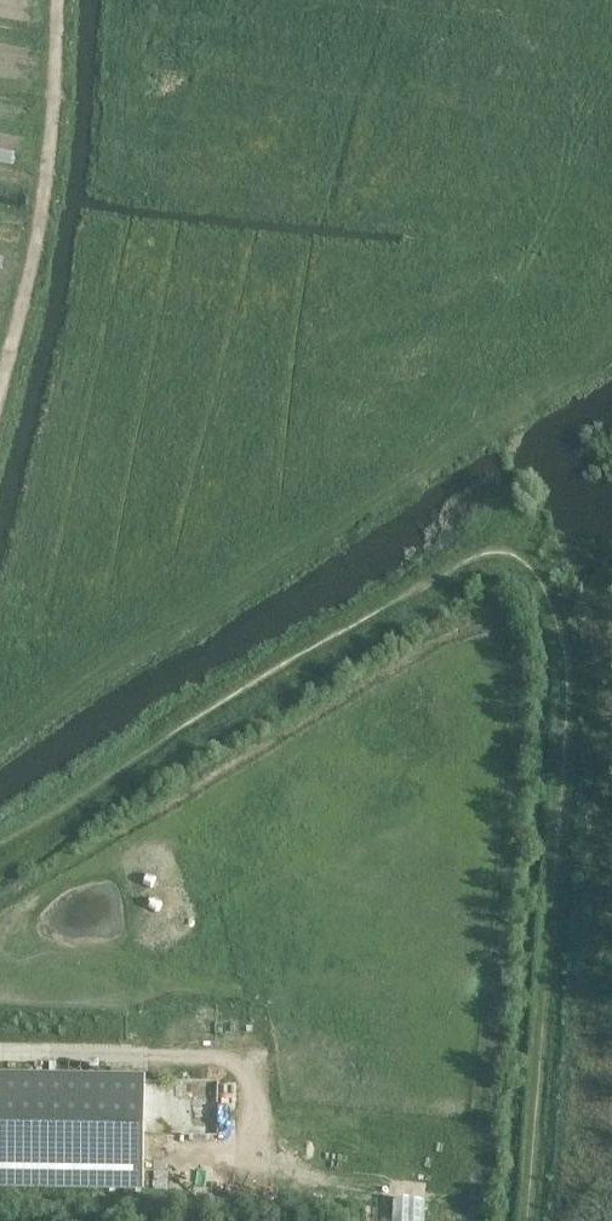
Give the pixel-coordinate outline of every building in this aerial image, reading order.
[(143,1187),(145,1080),(0,1077),(0,1184),(143,1187)]
